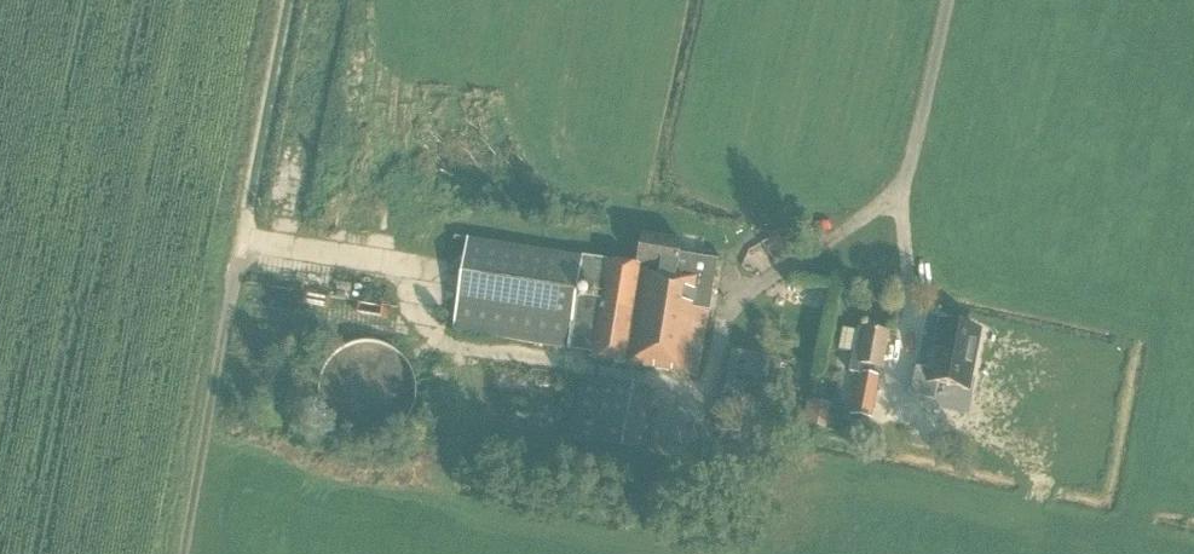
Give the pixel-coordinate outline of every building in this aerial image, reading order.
[(699,375),(717,259),(680,253),(682,240),(643,233),(637,265),(607,260),(582,255),(582,256),(468,236),(454,329),(568,348),(592,353),(592,354),(699,375)] [(981,333),(944,325),(933,371),(917,367),(910,395),(934,401),(938,385),(967,392),(981,333)] [(881,368),(889,332),(865,327),(861,345),(855,344),(850,370),(859,372),(851,413),(871,417),(879,376),(880,368),(881,368)] [(351,343),(348,344),(343,347),(339,349),(337,351),(334,354),(332,356),(329,359),(327,361),(326,364),(323,369),(321,373),(321,376),(320,380),(319,383),(319,386),(319,391),(319,393),(320,396),(320,400),(321,403),(322,406),(324,409),(326,414),(328,417),(330,419),(332,422),(334,424),(337,426),(340,428),(341,429),(345,432),(347,433),(352,434),(356,436),(361,437),(365,437),(368,437),(373,437),(376,436),(380,436),(384,434),(388,433),(391,431),(395,428),(399,425),(400,424),(404,421),(406,418),(408,415),(409,413),(411,410),(413,405),(414,402),(415,398),(415,395),(416,392),(416,388),(416,385),(415,382),(415,378),(414,375),(413,372),(411,369),(410,366),(408,363),(406,360),(403,356),(401,354),(397,351),(393,348),(390,346),(387,345),(384,343),(379,342),(376,341),(373,341),(368,340),(364,340),(361,341),(358,341),(354,342),(351,343)] [(782,358),(771,355),(732,349),(720,425),(758,432),(761,414),(774,416),(782,358)] [(882,410),(876,438),(892,441),(899,413),(882,410)]
